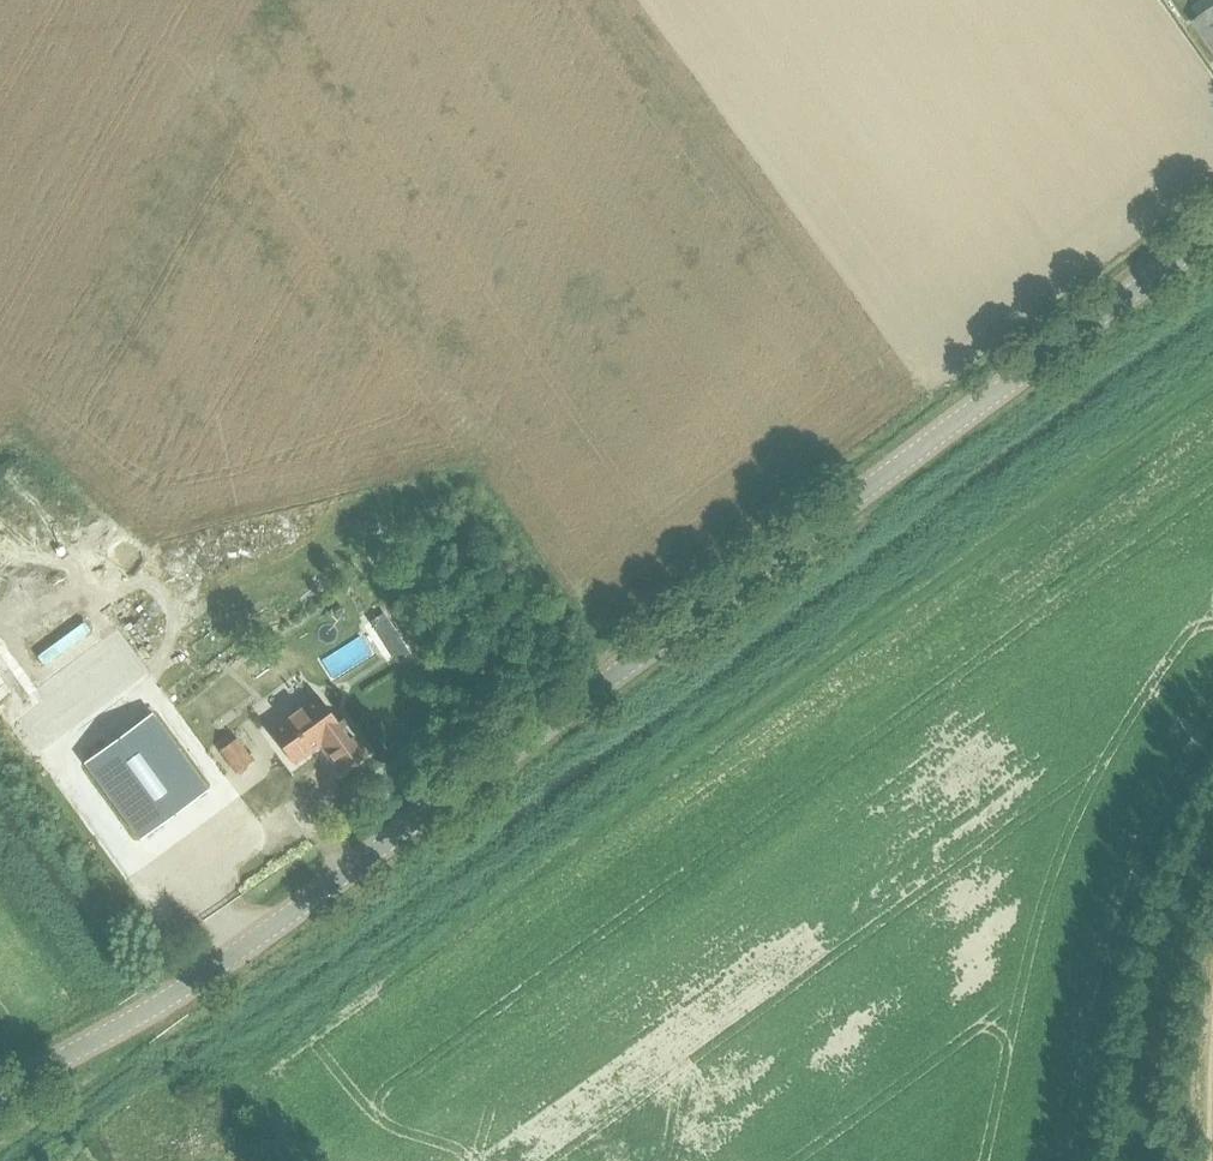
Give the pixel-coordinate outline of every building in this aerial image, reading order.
[(1195,22),(1212,48),(1212,9),(1195,22)] [(384,613),(371,622),(382,639),(395,630),(384,613)] [(308,711),(275,733),(306,774),(337,751),(308,711)] [(151,713),(84,762),(139,838),(206,790),(151,713)] [(236,774),(252,763),(237,740),(221,751),(236,774)]
